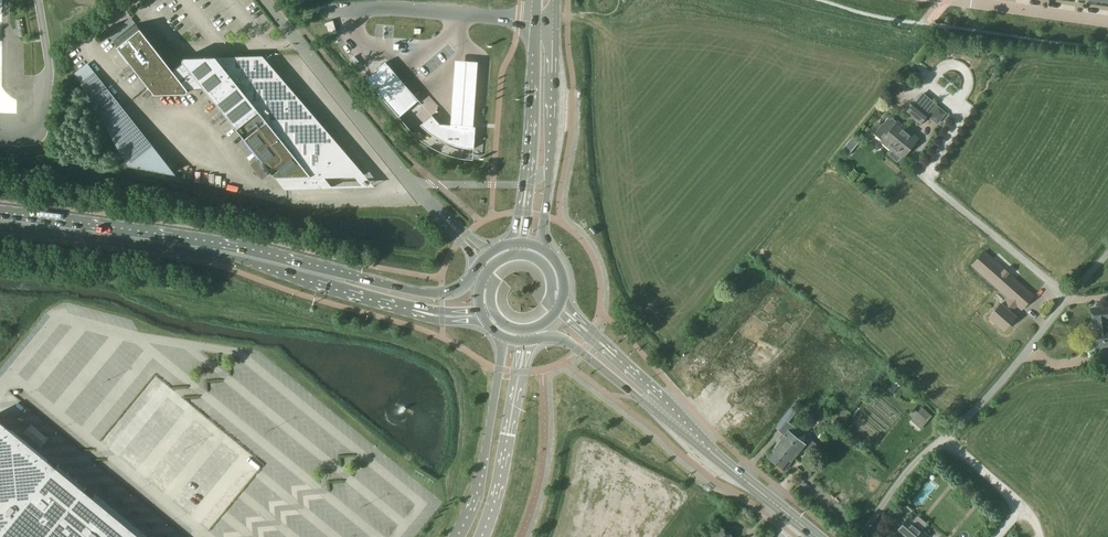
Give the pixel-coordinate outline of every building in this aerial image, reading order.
[(136,23),(113,41),(155,94),(185,93),(186,93),(187,92),(188,91),(188,89),(187,88),(203,88),(275,177),(287,176),(287,188),(284,188),(331,187),(331,186),(323,187),(322,175),(363,174),(354,174),(354,163),(345,163),(345,152),(336,152),(336,141),(327,141),(326,130),(317,131),(317,120),(308,120),(308,109),(299,109),(299,98),(289,98),(289,87),(280,87),(280,76),(271,77),(271,66),(262,66),(262,55),(216,57),(216,56),(186,57),(185,58),(184,58),(183,60),(183,61),(184,62),(173,70),(136,23)] [(66,57),(73,49),(69,45),(62,53),(66,57)] [(480,58),(458,56),(452,123),(475,124),(480,58)] [(386,62),(366,79),(399,117),(419,100),(386,62)] [(131,165),(175,172),(88,65),(76,74),(131,165)] [(890,86),(881,99),(889,104),(898,92),(890,86)] [(914,102),(905,112),(920,124),(928,114),(936,104),(922,92),(913,102),(914,102)] [(879,119),(888,107),(876,98),(867,110),(879,119)] [(869,113),(854,127),(857,130),(872,117),(869,113)] [(431,114),(420,124),(428,132),(436,137),(445,141),(454,144),(463,146),(474,147),(475,124),(452,123),(439,122),(431,114)] [(882,123),(873,133),(882,140),(882,141),(892,149),(887,155),(896,163),(902,157),(917,138),(897,122),(896,124),(892,121),(883,123),(882,123)] [(849,154),(852,150),(845,144),(842,148),(849,154)] [(873,190),(874,199),(883,198),(883,189),(878,188),(873,190)] [(1021,310),(1035,295),(984,250),(971,265),(1008,298),(1002,304),(1001,303),(989,316),(1004,329),(1015,316),(1011,312),(1017,306),(1021,310)] [(1089,339),(1089,341),(1090,343),(1092,344),(1094,345),(1094,346),(1107,345),(1107,323),(1107,319),(1107,306),(1091,308),(1093,321),(1094,320),(1095,329),(1092,330),(1092,334),(1090,335),(1089,337),(1089,339)] [(703,344),(700,350),(691,344),(684,354),(698,363),(709,347),(703,344)] [(695,382),(692,387),(702,393),(705,388),(695,382)] [(775,462),(801,431),(788,421),(801,406),(795,401),(775,427),(779,430),(784,435),(767,455),(775,462)] [(914,408),(909,414),(913,417),(909,421),(919,430),(932,416),(922,406),(918,411),(914,408)] [(735,434),(746,418),(732,410),(722,426),(735,434)] [(0,419),(0,536),(143,536),(0,419)] [(796,436),(775,462),(784,469),(801,448),(809,455),(818,445),(809,438),(805,443),(797,437),(796,436)] [(908,518),(897,530),(906,536),(924,536),(927,533),(908,518)] [(710,536),(733,536),(726,531),(719,526),(710,536)]
